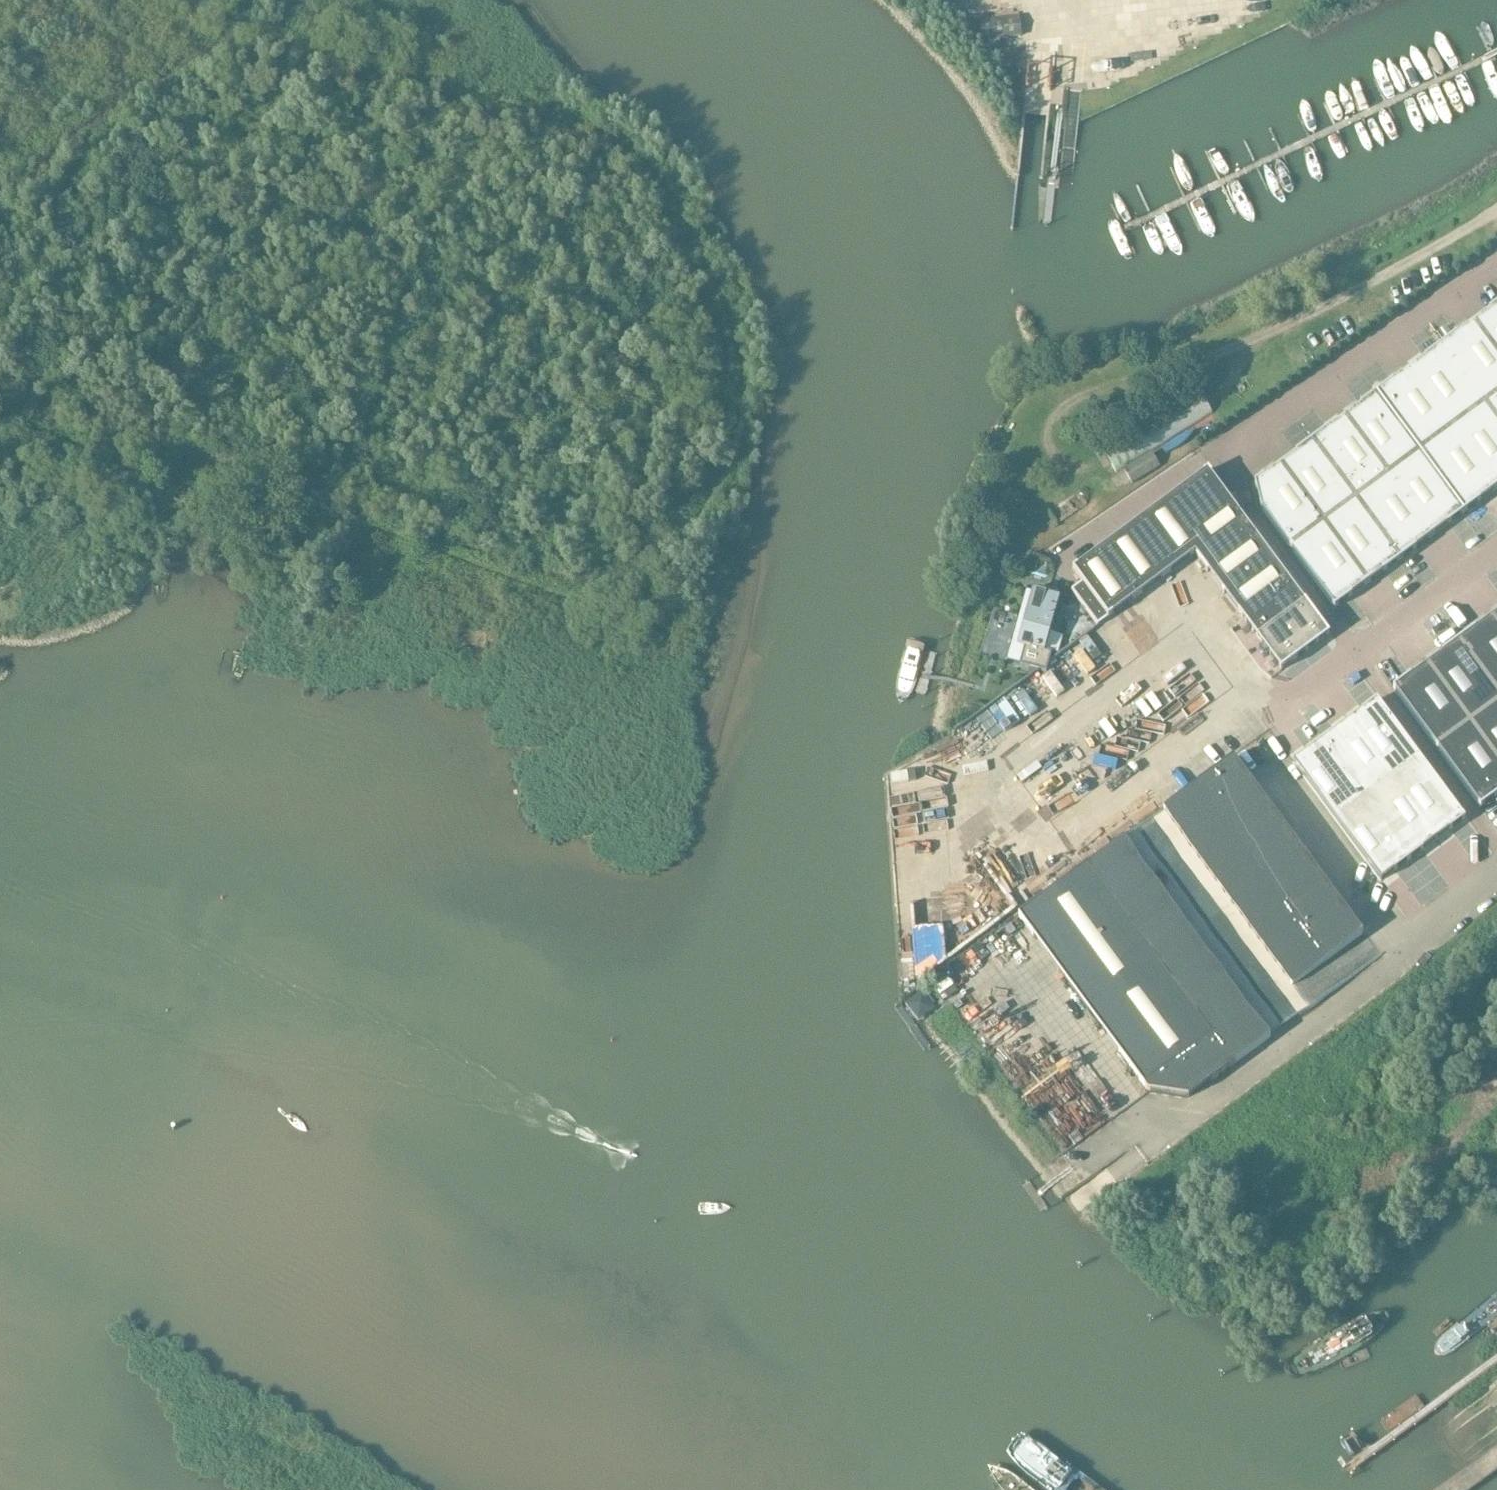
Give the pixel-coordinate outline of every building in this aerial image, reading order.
[(988,41),(999,39),(1021,37),(1019,17),(979,22),(982,41),(988,41)] [(1295,454),(1296,455),(1264,478),(1263,477),(1254,484),(1261,510),(1335,610),(1352,597),(1351,596),(1383,573),(1384,573),(1416,549),(1447,525),(1448,526),(1481,502),(1480,501),(1496,489),(1496,305),(1488,311),(1489,312),(1457,335),(1456,335),(1424,359),(1424,360),(1393,383),(1392,382),(1359,406),(1360,407),(1328,430),(1295,454)] [(1116,473),(1212,414),(1196,388),(1100,447),(1116,473)] [(1159,466),(1151,453),(1123,470),(1131,484),(1159,466)] [(1098,626),(1158,582),(1195,554),(1264,649),(1259,652),(1264,658),(1269,654),(1281,670),(1328,636),(1208,472),(1073,571),(1082,583),(1071,591),(1098,626)] [(1033,592),(1019,644),(1026,646),(1021,665),(1046,671),(1051,653),(1044,651),(1058,598),(1033,592)] [(1459,642),(1473,661),(1473,662),(1496,694),(1496,626),(1491,618),(1459,642)] [(1427,665),(1470,724),(1480,716),(1486,713),(1496,704),(1496,694),(1473,662),(1473,661),(1459,642),(1427,665)] [(1394,689),(1437,748),(1467,726),(1470,724),(1427,665),(1424,667),(1394,689)] [(1378,702),(1351,722),(1393,780),(1421,760),(1378,702)] [(1470,724),(1496,762),(1496,704),(1486,713),(1480,716),(1470,724)] [(1323,743),(1365,800),(1393,780),(1351,722),(1323,743)] [(1496,795),(1496,762),(1470,724),(1467,726),(1437,748),(1480,807),(1496,795)] [(1323,743),(1293,764),(1335,822),(1365,800),(1323,743)] [(1363,934),(1234,758),(1163,810),(1293,986),(1363,934)] [(1393,780),(1437,839),(1464,819),(1421,760),(1393,780)] [(1365,800),(1409,860),(1437,839),(1393,780),(1365,800)] [(1380,882),(1409,860),(1365,800),(1335,822),(1380,882)] [(1124,839),(1019,917),(1147,1091),(1147,1092),(1189,1098),(1270,1038),(1270,1037),(1124,839)] [(1077,1132),(1069,1137),(1074,1146),(1083,1140),(1077,1132)]
